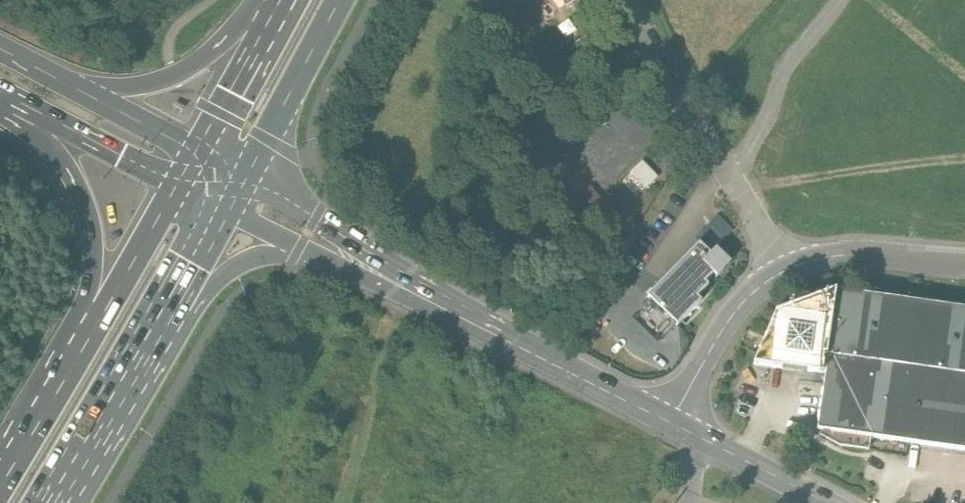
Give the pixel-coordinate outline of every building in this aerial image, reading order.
[(658,180),(643,164),(630,176),(646,192),(658,180)] [(694,240),(699,244),(709,254),(716,248),(718,250),(733,233),(717,216),(694,240)] [(699,244),(647,297),(677,326),(702,301),(697,297),(708,286),(704,282),(713,272),(716,275),(730,262),(718,250),(716,248),(709,254),(699,244)] [(837,294),(837,289),(778,310),(755,362),(754,365),(768,368),(815,376),(824,378),(823,382),(823,385),(817,431),(964,452),(964,312),(837,294)]
